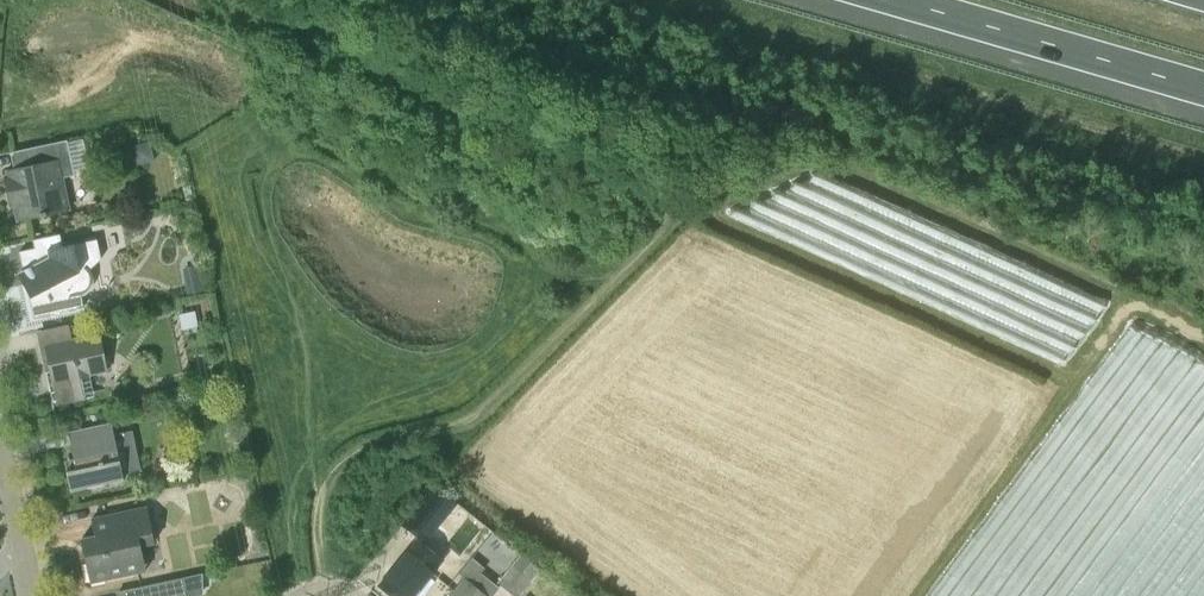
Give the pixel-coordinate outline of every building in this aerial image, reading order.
[(70,209),(63,177),(75,174),(68,139),(13,151),(17,167),(8,170),(9,175),(4,176),(10,206),(15,205),(19,220),(70,209)] [(741,201),(725,210),(797,236),(804,218),(806,243),(839,255),(843,244),(825,246),(813,241),(811,218),(832,216),(836,224),(844,227),(853,222),(858,229),(856,211),(870,210),(849,202),(848,189),(891,205),(896,192),(817,164),(818,180),(817,184),(799,185),(788,192),(783,184),(771,190),(756,192),(753,200),(741,201)] [(63,246),(61,233),(34,239),(35,247),(20,251),(24,269),(18,272),(31,295),(30,296),(34,317),(84,306),(82,294),(88,290),(91,284),(92,276),(89,270),(102,258),(98,239),(63,246)] [(187,293),(203,290),(200,277),(185,281),(187,293)] [(53,405),(87,398),(86,394),(95,392),(91,374),(108,370),(101,334),(45,346),(55,391),(50,392),(53,405)] [(1184,341),(1174,362),(1203,376),(1203,351),(1184,341)] [(72,490),(124,479),(112,421),(69,431),(77,468),(67,470),(72,490)] [(424,541),(455,502),(434,484),(401,523),(424,541)] [(91,581),(147,569),(141,544),(155,541),(148,507),(92,519),(96,535),(82,538),(91,581)] [(443,559),(417,538),(380,584),(395,595),(401,595),(403,594),(405,595),(413,595),(443,559)] [(509,544),(493,565),(505,575),(500,581),(518,595),(519,595),(541,569),(522,554),(509,544)] [(188,595),(193,595),(205,594),(204,573),(184,577),(188,595)] [(474,584),(465,577),(450,595),(493,595),(500,587),(483,573),(474,584)] [(144,595),(188,595),(184,577),(142,586),(144,595)]
